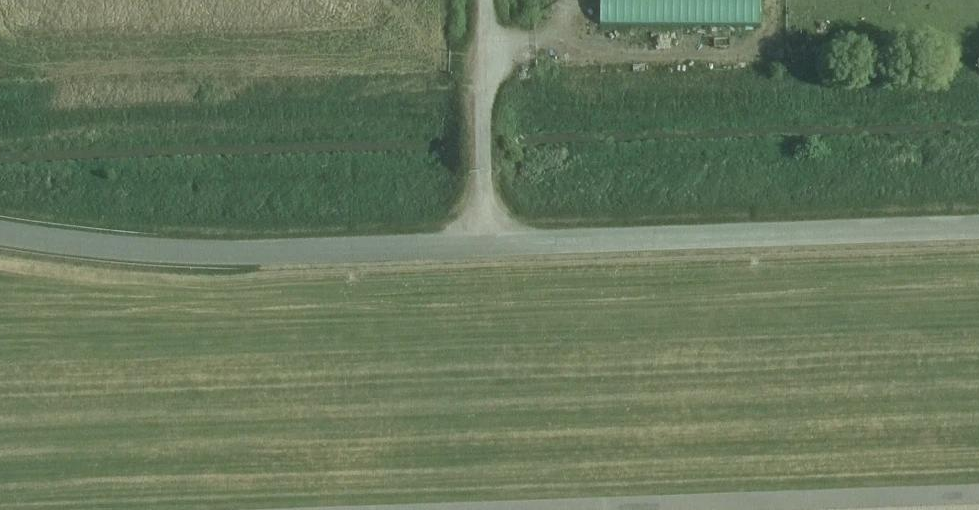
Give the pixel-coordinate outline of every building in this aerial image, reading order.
[(600,27),(762,28),(762,0),(601,0),(600,27)]
